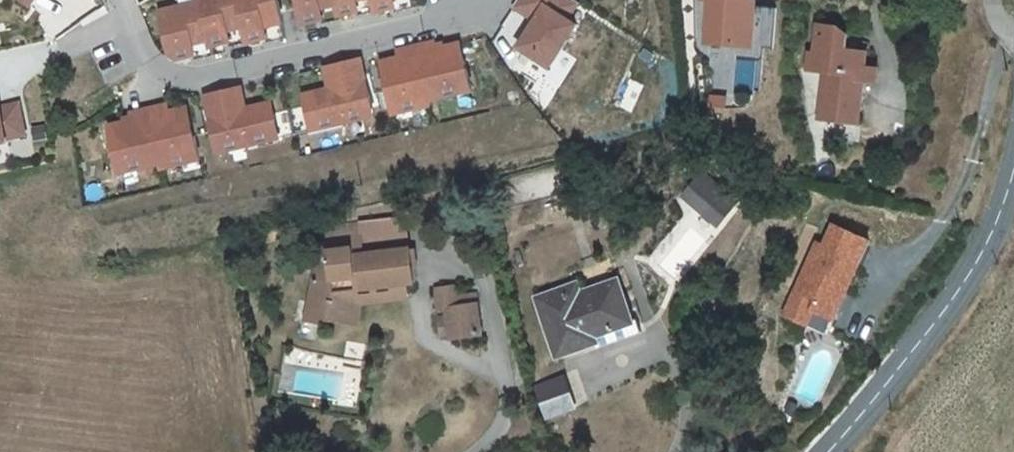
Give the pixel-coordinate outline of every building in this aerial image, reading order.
[(277,0),(170,0),(160,2),(169,47),(176,50),(193,47),(193,51),(212,48),(210,39),(228,35),(229,40),(265,33),(266,38),(284,34),(277,0)] [(303,21),(322,17),(323,22),(342,18),(341,13),(359,9),(360,14),(396,7),(397,12),(415,8),(413,0),(299,0),(303,21)] [(536,22),(519,48),(551,68),(578,26),(569,20),(579,4),(573,0),(519,0),(514,8),(536,22)] [(697,2),(705,2),(703,46),(771,49),(773,8),(751,8),(751,3),(744,3),(744,0),(697,0),(697,2)] [(862,74),(864,53),(833,49),(835,28),(814,26),(811,54),(806,54),(803,71),(821,73),(816,122),(856,127),(860,92),(862,74)] [(406,59),(388,63),(400,115),(437,106),(435,101),(477,92),(467,45),(442,50),(441,43),(404,51),(406,59)] [(312,100),(295,104),(302,134),(381,116),(367,59),(332,68),(336,85),(310,91),(312,100)] [(302,134),(295,104),(280,108),(277,99),(251,105),(245,83),(211,91),(226,153),(302,134)] [(4,137),(3,135),(22,130),(15,98),(0,101),(0,138),(4,137)] [(207,160),(196,108),(177,112),(175,105),(139,113),(141,120),(117,126),(128,173),(169,163),(170,168),(207,160)] [(698,177),(682,196),(699,210),(715,191),(698,177)] [(732,206),(715,191),(699,210),(716,225),(732,206)] [(809,250),(781,316),(824,334),(831,318),(826,316),(838,287),(843,289),(864,241),(828,225),(816,253),(809,250)] [(323,246),(309,250),(312,263),(315,262),(306,299),(331,308),(328,323),(352,327),(358,306),(360,296),(399,291),(399,285),(410,284),(407,252),(350,258),(349,251),(324,254),(323,246)] [(573,278),(534,291),(554,349),(593,336),(594,341),(637,327),(633,315),(628,317),(614,275),(576,288),(573,278)] [(457,294),(455,283),(435,286),(438,309),(447,308),(448,315),(440,316),(442,332),(450,331),(451,336),(481,332),(476,291),(457,294)] [(331,308),(306,299),(303,323),(327,328),(328,323),(331,308)] [(593,336),(554,349),(558,361),(597,348),(594,341),(593,336)] [(565,379),(535,389),(545,418),(574,408),(565,379)]
